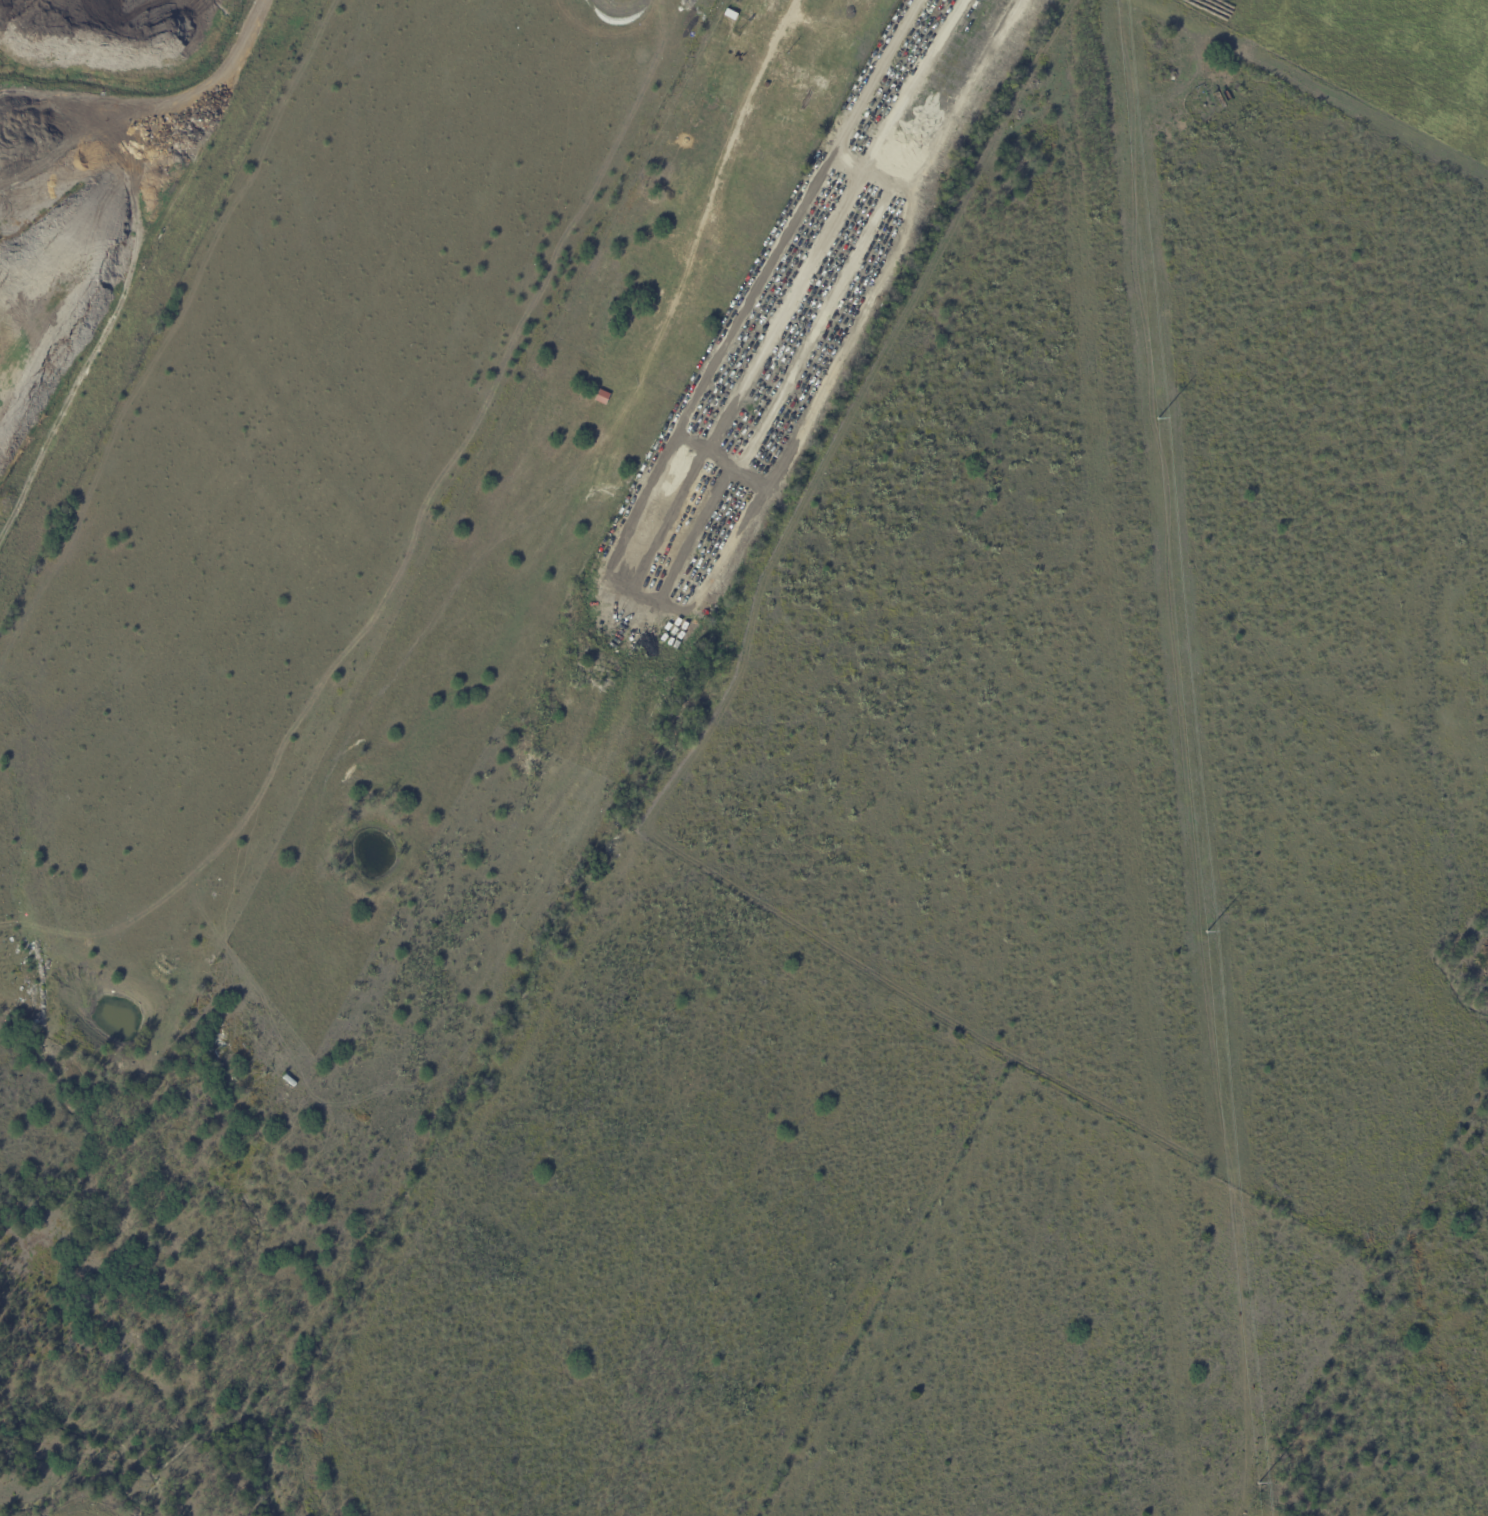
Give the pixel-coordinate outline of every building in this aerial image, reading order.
[(704,292),(716,295),(715,300),(703,296),(704,292)] [(700,308),(712,311),(709,321),(697,318),(700,307),(700,308)] [(694,324),(707,327),(705,332),(693,328),(694,324)] [(702,345),(697,356),(686,350),(691,340),(702,345)]
